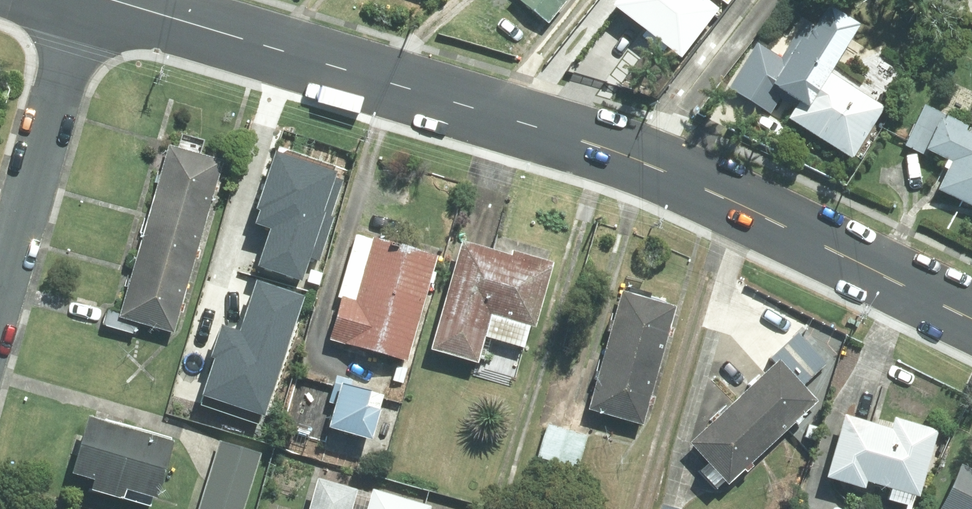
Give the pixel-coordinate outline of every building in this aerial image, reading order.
[(547,22),(565,0),(519,0),(547,22)] [(613,7),(679,58),(715,11),(704,2),(706,0),(618,0),(613,7)] [(858,27),(828,8),(806,43),(801,40),(786,63),(772,86),(782,93),(799,103),(789,120),(852,159),(884,108),(828,74),(858,27)] [(772,86),(786,63),(757,45),(729,90),(769,114),(782,93),(772,86)] [(928,151),(945,116),(924,106),(905,146),(925,156),(928,151)] [(945,116),(928,151),(952,162),(938,191),(971,207),(971,135),(965,132),(967,127),(945,116)] [(153,205),(206,220),(222,162),(170,147),(153,205)] [(343,175),(277,153),(254,220),(269,226),(257,263),(301,278),(309,255),(315,257),(343,175)] [(206,220),(153,205),(136,263),(189,278),(206,220)] [(331,336),(408,361),(443,254),(379,234),(359,297),(345,293),(331,336)] [(441,351),(483,362),(495,315),(543,327),(560,261),(470,238),(441,351)] [(189,278),(136,263),(122,310),(120,318),(139,323),(173,333),(189,278)] [(241,328),(222,322),(199,391),(263,412),(301,294),(257,280),(241,328)] [(604,351),(658,367),(674,308),(621,293),(604,351)] [(135,334),(139,323),(120,318),(122,310),(108,306),(102,324),(135,334)] [(825,366),(798,335),(776,354),(804,385),(825,366)] [(588,410),(641,425),(658,367),(604,351),(588,410)] [(735,403),(772,443),(817,402),(779,362),(735,403)] [(388,397),(347,382),(332,423),(373,438),(388,397)] [(690,445),(727,485),(772,443),(735,403),(690,445)] [(124,491),(155,500),(172,441),(84,416),(66,477),(93,485),(91,492),(118,500),(122,498),(124,491)] [(865,482),(918,497),(938,431),(894,418),(890,429),(846,416),(827,478),(863,489),(865,482)] [(537,458),(578,470),(587,436),(547,425),(537,458)] [(261,456),(220,443),(200,508),(245,508),(261,456)] [(941,508),(971,508),(971,471),(961,466),(941,508)] [(317,479),(308,508),(352,508),(357,491),(317,479)] [(430,508),(372,491),(367,508),(430,508)]
